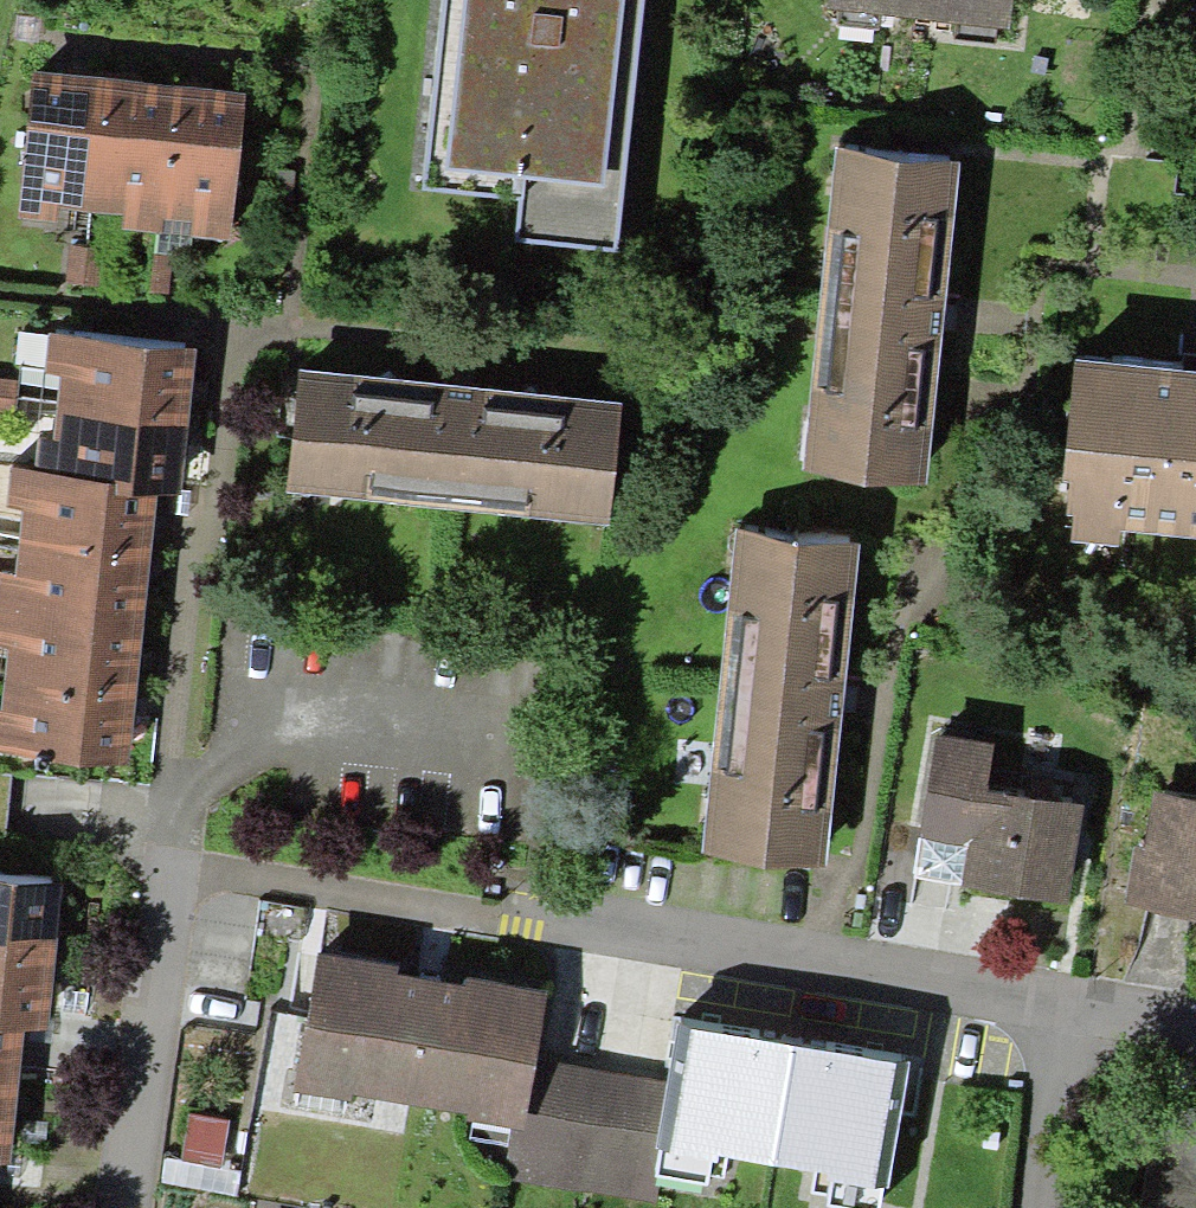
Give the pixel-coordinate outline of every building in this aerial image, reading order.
[(422,191),(520,201),(516,241),(620,252),(647,0),(442,0),(422,191)] [(919,18),(921,0),(828,0),(827,7),(919,18)] [(919,18),(1009,29),(1013,0),(921,0),(919,18)] [(87,212),(100,79),(32,72),(17,219),(55,223),(56,209),(87,212)] [(177,86),(100,79),(87,212),(122,216),(120,228),(157,232),(162,232),(164,219),(177,86)] [(245,93),(177,86),(164,219),(191,222),(190,236),(193,237),(230,240),(245,93)] [(927,484),(961,162),(835,149),(801,471),(927,484)] [(190,236),(191,222),(164,219),(162,232),(157,232),(155,253),(190,257),(193,237),(190,236)] [(101,250),(67,247),(65,283),(98,285),(101,250)] [(172,258),(137,254),(134,291),(169,295),(172,258)] [(60,376),(55,415),(189,431),(198,352),(48,335),(44,374),(60,376)] [(1075,361),(1063,480),(1068,481),(1065,514),(1072,515),(1070,543),(1117,548),(1118,530),(1195,538),(1195,373),(1075,361)] [(622,402),(299,368),(286,492),(609,526),(622,402)] [(0,380),(0,413),(14,415),(18,382),(0,380)] [(189,431),(55,415),(53,430),(40,428),(35,476),(119,485),(118,495),(156,499),(182,502),(189,431)] [(35,476),(10,474),(7,509),(23,511),(20,545),(150,558),(156,499),(118,495),(119,485),(35,476)] [(860,545),(734,533),(702,854),(827,866),(860,545)] [(20,545),(16,575),(0,573),(0,613),(143,628),(150,558),(20,545)] [(0,613),(0,649),(9,650),(5,683),(135,698),(143,628),(0,613)] [(5,683),(2,714),(0,713),(0,754),(129,765),(135,698),(5,683)] [(963,887),(1066,904),(1082,807),(988,792),(995,747),(934,737),(918,838),(969,846),(963,887)] [(1152,792),(1143,848),(1133,846),(1123,905),(1195,917),(1195,800),(1152,792)] [(969,846),(918,838),(912,880),(963,887),(969,846)] [(55,958),(63,884),(0,878),(0,952),(55,958)] [(55,958),(0,952),(0,1030),(24,1032),(48,1034),(55,958)] [(400,967),(317,953),(294,1092),(297,1093),(343,1100),(351,1101),(352,1096),(468,1114),(466,1121),(472,1122),(511,1129),(525,1131),(537,1060),(548,991),(464,978),(463,984),(399,974),(400,967)] [(909,1066),(676,1028),(667,1082),(656,1151),(660,1152),(713,1161),(715,1154),(727,1156),(816,1171),(825,1172),(824,1178),(884,1188),(889,1189),(909,1066)] [(17,1092),(24,1032),(0,1030),(0,1090),(17,1092)] [(667,1082),(537,1060),(525,1131),(511,1129),(508,1147),(503,1180),(657,1205),(660,1188),(654,1187),(656,1177),(660,1152),(656,1151),(667,1082)] [(17,1092),(0,1090),(0,1166),(10,1167),(17,1092)] [(340,1114),(343,1100),(297,1093),(295,1106),(340,1114)] [(229,1121),(188,1114),(180,1162),(221,1169),(229,1121)] [(469,1140),(508,1147),(511,1129),(472,1122),(469,1140)] [(724,1179),(727,1156),(715,1154),(713,1161),(660,1152),(656,1177),(709,1186),(710,1177),(724,1179)] [(241,1173),(221,1169),(180,1162),(165,1159),(160,1183),(237,1197),(241,1173)] [(884,1188),(824,1178),(825,1172),(816,1171),(812,1192),(830,1195),(828,1207),(834,1207),(881,1207),(884,1188)]
